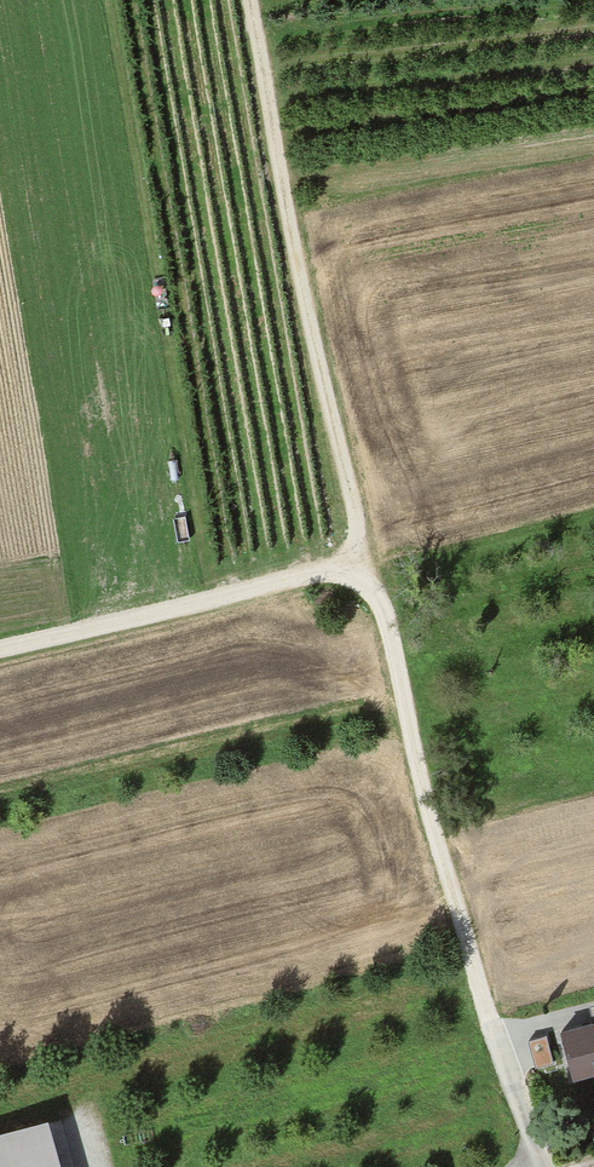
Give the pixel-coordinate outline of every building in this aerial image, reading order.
[(562,1025),(574,1073),(593,1068),(593,1016),(562,1025)] [(547,1032),(528,1037),(536,1064),(554,1059),(547,1032)] [(46,1116),(0,1128),(0,1166),(60,1166),(46,1116)]
